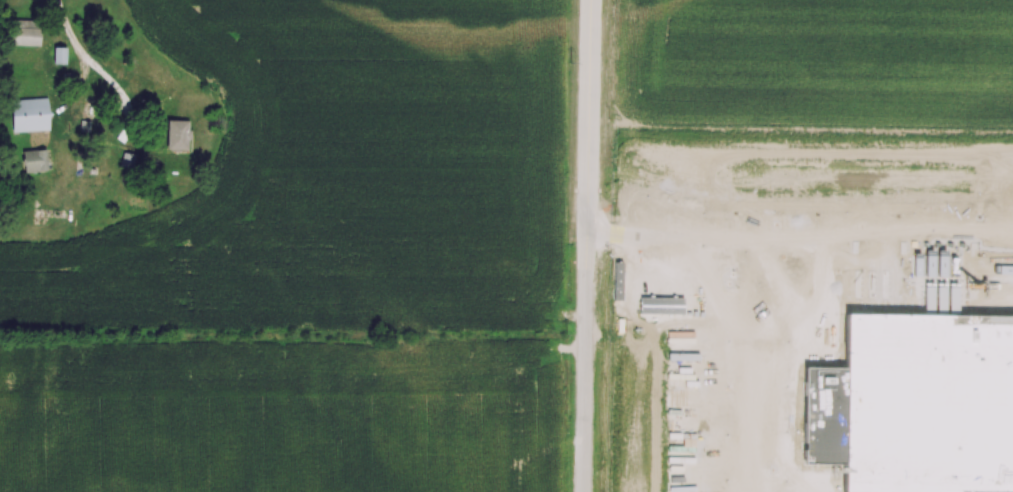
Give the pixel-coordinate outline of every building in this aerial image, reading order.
[(10,45),(40,46),(40,21),(11,20),(10,45)] [(66,65),(67,48),(55,47),(54,64),(66,65)] [(11,100),(13,133),(50,131),(48,98),(11,100)] [(167,150),(189,150),(190,121),(168,120),(167,150)] [(23,151),(24,173),(48,171),(46,150),(23,151)]
